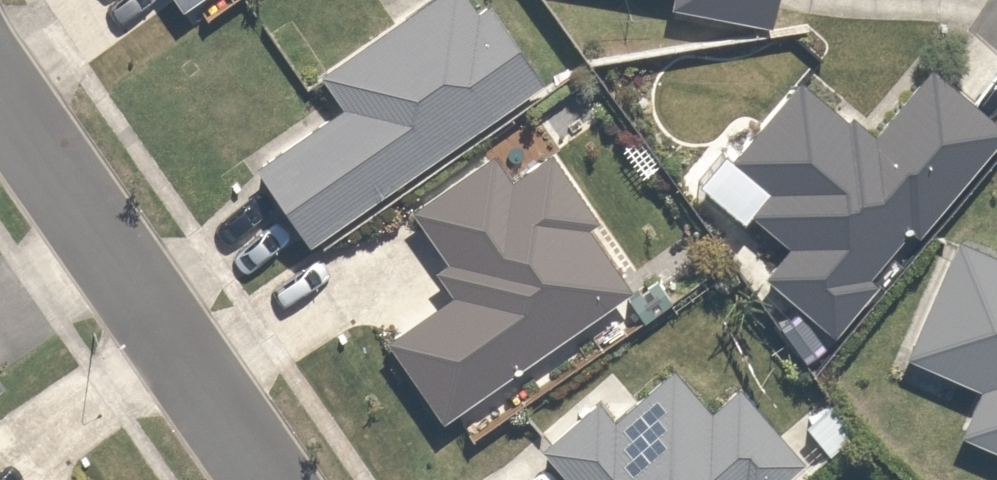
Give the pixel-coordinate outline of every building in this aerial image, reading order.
[(169,54),(246,0),(131,0),(169,54)] [(238,207),(281,268),(530,92),(478,20),(454,28),(434,0),(376,0),(337,28),(358,57),(315,87),(346,131),(238,207)] [(762,34),(766,0),(526,0),(532,7),(762,34)] [(861,161),(792,100),(698,206),(769,269),(748,293),(811,349),(989,149),(923,91),(861,161)] [(367,383),(411,447),(636,294),(558,180),(525,203),(495,181),(383,258),(437,336),(367,383)] [(948,249),(904,374),(960,394),(937,459),(995,479),(996,479),(996,266),(948,249)] [(16,377),(0,351),(0,387),(16,377)] [(787,470),(720,398),(702,415),(674,384),(628,426),(595,410),(527,473),(534,479),(778,479),(787,470)] [(0,452),(0,479),(49,479),(0,452)] [(817,462),(798,479),(834,479),(817,462)]
